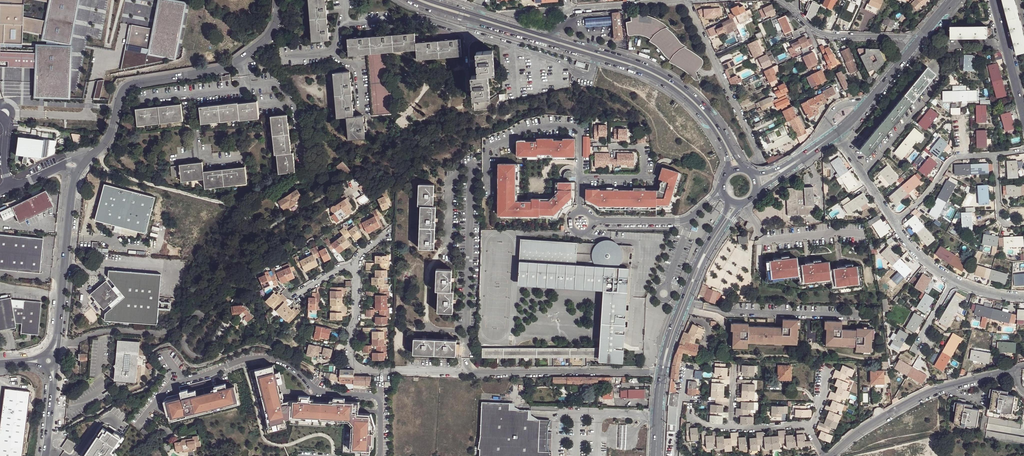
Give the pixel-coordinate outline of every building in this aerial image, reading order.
[(46,63),(46,72),(69,73),(70,49),(57,48),(58,41),(71,43),(79,0),(36,0),(52,3),(50,12),(58,13),(57,24),(24,18),(25,0),(0,0),(0,62),(46,63)] [(314,41),(329,40),(326,0),(311,0),(314,41)] [(835,0),(825,0),(823,5),(831,9),(835,0)] [(879,9),(884,0),(870,0),(868,4),(879,9)] [(916,0),(915,0),(911,4),(916,9),(921,4),(916,0)] [(1023,52),(1023,40),(1018,16),(1014,0),(1003,0),(1016,54),(1023,52)] [(184,6),(164,2),(158,29),(132,24),(129,45),(175,54),(184,6)] [(807,17),(813,22),(820,5),(814,2),(807,17)] [(877,14),(879,9),(868,4),(867,3),(865,9),(877,14)] [(763,8),(767,17),(770,15),(771,17),(777,15),(772,4),(763,8)] [(731,8),(733,12),(728,15),(730,18),(732,17),(745,11),(743,5),(739,7),(738,5),(731,8)] [(750,9),(745,11),(732,17),(736,25),(750,18),(754,16),(750,9)] [(625,28),(623,11),(610,13),(611,16),(612,25),(614,40),(615,41),(623,40),(621,28),(625,28)] [(632,15),(631,17),(632,21),(629,21),(626,22),(628,34),(629,35),(630,36),(633,35),(638,35),(642,35),(647,37),(651,39),(650,41),(656,46),(661,50),(665,56),(670,60),(669,62),(672,63),(680,68),(687,73),(694,79),(695,80),(697,80),(699,80),(696,72),(698,70),(702,66),(703,64),(703,62),(703,59),(701,58),(696,54),(687,48),(688,47),(681,43),(680,41),(675,35),(669,29),(670,28),(665,24),(659,20),(653,17),(647,15),(640,14),(633,14),(632,15)] [(777,15),(770,18),(771,20),(772,20),(774,24),(777,22),(785,38),(789,36),(790,38),(792,37),(793,39),(797,37),(800,36),(797,29),(792,31),(785,15),(778,18),(777,15)] [(611,16),(597,17),(584,18),(585,27),(598,26),(612,25),(611,16)] [(723,25),(716,28),(718,32),(718,33),(725,30),(733,27),(736,25),(732,17),(730,18),(730,19),(722,23),(723,25)] [(888,26),(891,19),(886,17),(883,24),(888,26)] [(704,22),(707,29),(715,26),(711,19),(704,22)] [(710,36),(718,32),(716,28),(715,26),(707,29),(705,30),(708,36),(710,35),(710,36)] [(949,27),(950,38),(986,38),(986,35),(990,35),(990,28),(985,28),(985,27),(949,27)] [(416,48),(416,43),(415,33),(348,39),(349,54),(366,52),(388,50),(416,48)] [(768,41),(771,45),(780,41),(777,36),(768,41)] [(798,41),(791,44),(796,53),(802,51),(803,54),(809,51),(807,47),(809,45),(805,36),(798,40),(798,41)] [(460,39),(416,43),(416,48),(417,58),(461,54),(460,39)] [(756,39),(747,43),(755,57),(763,53),(756,39)] [(822,53),(825,51),(827,54),(823,56),(828,67),(830,66),(832,65),(832,66),(837,64),(829,47),(824,49),(823,45),(819,47),(822,53)] [(848,48),(840,52),(845,62),(844,63),(850,74),(857,70),(852,60),(853,59),(849,51),(850,51),(850,50),(849,50),(848,48)] [(165,56),(125,49),(122,70),(164,62),(165,56)] [(884,50),(859,49),(858,49),(857,50),(857,51),(869,76),(870,76),(871,77),(872,76),(888,57),(884,50)] [(392,114),(388,50),(366,52),(371,116),(392,114)] [(478,75),(488,74),(495,74),(495,70),(494,70),(494,68),(495,68),(494,63),(494,61),(494,56),(493,56),(493,54),(494,54),(493,51),(476,52),(476,56),(477,56),(477,57),(476,57),(477,63),(478,64),(477,64),(477,70),(478,70),(478,71),(478,75)] [(803,57),(807,67),(817,62),(813,52),(803,57)] [(758,58),(763,67),(763,68),(771,64),(770,62),(767,57),(766,54),(758,58)] [(964,55),(963,70),(973,70),(973,55),(964,55)] [(727,70),(735,67),(732,60),(723,64),(726,71),(727,70)] [(0,62),(0,68),(35,69),(35,96),(68,98),(69,73),(46,72),(46,63),(0,62)] [(993,83),(1002,80),(998,64),(988,66),(993,83)] [(927,67),(887,116),(859,149),(868,156),(920,92),(935,74),(927,67)] [(774,75),(771,68),(764,71),(767,77),(769,77),(770,80),(771,81),(776,79),(774,75)] [(811,87),(826,80),(821,70),(806,77),(811,87)] [(836,73),(843,88),(848,86),(841,71),(836,73)] [(339,118),(349,117),(354,117),(350,72),(335,73),(339,118)] [(489,78),(488,74),(478,75),(471,76),(471,80),(472,80),(472,81),(472,87),(473,87),(473,88),(472,88),(473,94),(473,95),(473,99),(490,98),(490,94),(489,94),(489,92),(490,92),(489,87),(489,85),(489,80),(488,80),(488,78),(489,78)] [(728,79),(731,86),(742,81),(740,77),(738,78),(736,75),(730,78),(728,79)] [(94,99),(100,100),(103,81),(97,80),(94,99)] [(1007,96),(1002,80),(993,83),(997,99),(1007,96)] [(788,93),(784,83),(778,86),(778,85),(773,88),(778,98),(779,97),(785,95),(788,93)] [(822,92),(800,103),(808,118),(815,115),(817,115),(818,114),(819,114),(819,112),(817,107),(823,104),(823,103),(821,100),(825,98),(836,93),(832,86),(822,92)] [(944,102),(960,102),(960,91),(944,92),(944,102)] [(960,91),(960,102),(977,101),(977,91),(960,91)] [(787,99),(785,95),(779,97),(779,98),(777,99),(779,104),(781,107),(785,106),(789,104),(787,99)] [(760,107),(774,100),(772,97),(770,98),(770,96),(758,102),(760,107)] [(491,109),(490,98),(473,99),(474,111),(491,109)] [(201,105),(202,121),(241,117),(241,119),(260,117),(258,100),(239,102),(239,101),(201,105)] [(776,103),(774,100),(760,107),(762,110),(773,105),(776,103)] [(137,107),(139,123),(184,118),(182,102),(137,107)] [(987,106),(977,107),(977,123),(987,122),(987,106)] [(793,110),(791,107),(782,111),(787,121),(789,120),(796,117),(793,110)] [(918,123),(926,130),(938,115),(930,109),(918,123)] [(1001,116),(1006,131),(1016,128),(1011,112),(1001,116)] [(288,114),(272,115),(276,154),(277,154),(279,173),(296,171),(294,152),(292,152),(288,114)] [(354,117),(349,117),(351,140),(365,138),(364,116),(354,117)] [(789,120),(796,134),(800,143),(803,141),(804,142),(807,139),(810,136),(807,129),(804,130),(798,116),(796,117),(789,120)] [(607,125),(594,125),(594,140),(599,140),(599,136),(607,136),(607,125)] [(905,139),(913,146),(916,142),(922,135),(914,128),(905,139)] [(627,129),(614,129),(614,139),(627,140),(627,129)] [(987,130),(977,131),(978,147),(987,147),(987,139),(987,130)] [(924,136),(922,135),(916,142),(918,144),(924,136)] [(54,153),(56,141),(26,137),(17,136),(14,155),(22,156),(26,156),(40,158),(54,153)] [(575,157),(575,139),(567,139),(567,140),(562,140),(562,139),(541,138),(537,139),(537,140),(533,140),(533,142),(531,143),(531,142),(525,142),(525,140),(520,140),(517,141),(517,157),(527,157),(527,159),(537,159),(537,157),(552,157),(552,159),(567,159),(567,157),(575,157)] [(940,138),(930,151),(937,157),(948,144),(940,138)] [(906,153),(913,146),(905,139),(894,153),(902,159),(904,156),(906,153)] [(610,154),(595,154),(595,167),(606,167),(606,164),(614,164),(613,166),(618,166),(617,165),(628,165),(628,166),(634,166),(634,154),(617,154),(617,159),(614,159),(614,157),(610,157),(610,154)] [(766,159),(768,164),(783,157),(783,155),(779,157),(779,156),(774,158),(774,156),(766,159)] [(831,163),(840,177),(849,171),(839,157),(837,159),(832,162),(831,163)] [(929,157),(919,170),(926,177),(937,164),(929,157)] [(180,165),(181,175),(182,180),(204,178),(205,187),(247,183),(245,166),(203,171),(202,161),(180,163),(180,165)] [(1008,178),(1019,178),(1018,165),(1017,161),(1007,161),(1008,173),(1008,178)] [(351,172),(343,162),(337,167),(343,174),(345,172),(348,175),(351,172)] [(518,164),(498,164),(498,176),(496,176),(496,180),(500,180),(500,183),(501,183),(501,194),(500,194),(500,207),(501,207),(501,217),(547,218),(547,217),(551,217),(551,219),(558,219),(560,214),(562,210),(565,208),(569,205),(573,204),(573,197),(571,197),(572,182),(555,182),(555,193),(556,193),(556,196),(554,197),(556,199),(555,200),(554,200),(553,199),(552,199),(551,199),(532,199),(532,202),(525,202),(525,201),(519,201),(519,202),(517,202),(517,187),(515,187),(515,180),(518,180),(518,164)] [(988,164),(971,165),(972,174),(988,173),(988,164)] [(172,175),(181,175),(180,165),(171,166),(172,175)] [(972,174),(971,165),(955,165),(956,175),(972,174)] [(898,179),(898,178),(888,166),(883,169),(880,172),(883,174),(891,185),(897,180),(898,179)] [(607,189),(586,189),(586,201),(591,202),(594,204),(597,207),(599,209),(657,209),(657,207),(669,207),(674,187),(676,188),(681,173),(662,167),(660,175),(661,175),(660,179),(659,178),(658,182),(660,183),(660,184),(660,185),(661,185),(660,190),(645,190),(645,189),(640,189),(640,190),(618,190),(618,189),(614,189),(614,190),(607,190),(607,189)] [(849,171),(840,177),(844,183),(849,191),(857,185),(849,171)] [(886,188),(891,185),(883,174),(878,178),(886,188)] [(915,175),(906,183),(902,186),(909,193),(911,191),(914,189),(915,188),(921,183),(915,175)] [(947,181),(939,197),(947,202),(956,185),(947,181)] [(155,196),(104,183),(95,219),(145,233),(155,196)] [(367,191),(363,185),(359,187),(363,192),(364,194),(367,191)] [(435,186),(421,185),(420,206),(421,206),(422,206),(434,207),(434,197),(434,194),(435,186)] [(988,185),(978,185),(980,205),(989,204),(988,185)] [(1022,195),(1021,185),(1007,186),(1007,196),(1022,195)] [(786,215),(814,213),(813,186),(785,188),(786,215)] [(909,193),(902,186),(890,196),(896,204),(904,198),(909,193)] [(53,207),(49,200),(45,190),(0,211),(0,215),(3,220),(14,215),(18,223),(53,207)] [(287,208),(299,200),(302,198),(297,190),(279,202),(284,209),(287,208)] [(851,201),(844,206),(842,206),(848,215),(868,201),(863,193),(851,201)] [(333,203),(335,206),(347,198),(345,195),(333,203)] [(389,207),(387,203),(387,201),(384,196),(378,199),(383,210),(389,207)] [(848,197),(841,202),(844,206),(851,201),(848,197)] [(939,197),(937,201),(930,213),(938,218),(945,206),(947,202),(939,197)] [(347,198),(335,206),(333,206),(332,207),(332,209),(334,212),(335,212),(336,213),(333,215),(338,222),(354,211),(351,207),(352,206),(347,198)] [(300,201),(299,200),(287,208),(288,209),(300,201)] [(436,207),(434,207),(422,206),(420,249),(435,250),(435,243),(435,240),(436,223),(436,220),(436,207)] [(962,213),(962,216),(963,230),(973,229),(972,222),(972,212),(962,213)] [(872,224),(881,219),(878,215),(867,222),(870,226),(872,224)] [(917,233),(925,227),(915,215),(908,222),(917,233)] [(362,222),(363,224),(364,226),(367,233),(380,227),(377,220),(376,218),(375,216),(362,222)] [(882,222),(881,219),(872,224),(880,237),(889,232),(884,225),(882,222)] [(349,231),(350,232),(352,235),(356,240),(362,236),(355,226),(349,231)] [(928,230),(925,227),(917,233),(928,246),(935,239),(930,233),(928,230)] [(39,273),(40,264),(41,246),(42,239),(8,236),(0,235),(0,269),(39,273)] [(331,243),(333,245),(334,247),(339,253),(351,245),(346,239),(344,237),(343,235),(331,243)] [(740,236),(738,236),(739,244),(749,243),(748,235),(746,235),(746,241),(741,241),(740,236)] [(997,247),(999,238),(999,237),(997,236),(985,235),(983,244),(997,247)] [(1004,237),(1004,241),(1005,247),(1015,247),(1023,246),(1023,236),(1004,237)] [(325,241),(329,248),(333,245),(331,243),(328,239),(325,241)] [(565,242),(520,239),(518,285),(603,291),(599,348),(482,348),(482,357),(599,357),(599,361),(623,363),(625,331),(627,331),(633,246),(610,245),(565,242)] [(950,264),(955,255),(941,246),(936,255),(950,264)] [(319,251),(320,253),(321,255),(324,262),(331,258),(326,247),(319,251)] [(890,263),(893,266),(900,259),(897,256),(895,254),(888,248),(881,255),(890,263)] [(318,265),(315,258),(314,256),(313,254),(300,260),(302,265),(305,271),(318,265)] [(968,263),(955,255),(950,264),(962,272),(968,263)] [(302,265),(300,260),(297,256),(294,257),(298,267),(302,265)] [(805,257),(797,258),(798,265),(806,264),(805,263),(806,263),(805,257)] [(830,269),(829,262),(821,263),(821,262),(814,263),(813,262),(806,263),(805,263),(806,264),(798,265),(797,258),(789,258),(782,259),(782,258),(774,259),(774,260),(766,261),(768,277),(766,277),(768,277),(799,274),(799,278),(799,281),(800,282),(831,278),(831,286),(862,283),(861,266),(853,267),(853,266),(845,267),(837,267),(837,269),(830,269)] [(900,259),(893,266),(904,278),(911,270),(904,263),(902,261),(900,259)] [(281,266),(283,269),(290,266),(292,271),(295,270),(291,260),(287,261),(288,263),(281,266)] [(837,261),(829,262),(830,269),(837,269),(837,267),(837,261)] [(979,263),(974,261),(969,273),(976,275),(978,266),(979,263)] [(283,269),(277,272),(278,274),(279,276),(282,283),(295,278),(292,271),(290,266),(283,269)] [(990,279),(992,270),(978,266),(976,275),(990,279)] [(1013,268),(1013,275),(1014,275),(1017,275),(1017,282),(1017,285),(1023,284),(1023,283),(1018,283),(1018,274),(1017,274),(1017,271),(1017,268),(1013,268)] [(160,273),(108,269),(108,276),(115,285),(124,296),(111,307),(105,312),(104,319),(156,324),(160,273)] [(451,271),(438,270),(437,291),(438,291),(439,291),(451,292),(451,282),(451,279),(451,271)] [(1008,274),(992,270),(990,279),(1005,284),(1008,274)] [(268,278),(266,274),(259,277),(264,288),(271,285),(269,280),(268,278)] [(923,275),(915,287),(923,292),(931,280),(923,275)] [(831,286),(831,278),(800,282),(800,286),(800,291),(830,288),(832,288),(831,286)] [(109,304),(111,307),(124,296),(115,285),(112,287),(105,279),(90,293),(103,308),(109,304)] [(698,296),(715,302),(716,299),(719,300),(721,293),(708,288),(709,286),(702,283),(698,296)] [(832,295),(863,292),(862,283),(831,286),(832,288),(832,290),(832,295)] [(342,298),(342,293),(342,291),(345,291),(347,291),(347,288),(331,288),(331,298),(342,298)] [(453,292),(451,292),(439,291),(438,313),(452,313),(452,304),(453,300),(453,292)] [(279,297),(276,294),(274,292),(265,301),(289,323),(300,311),(297,309),(296,310),(294,312),(292,309),(287,305),(284,302),(286,300),(287,299),(282,294),(281,295),(279,297)] [(317,294),(316,296),(316,299),(314,299),(310,299),(309,310),(320,310),(320,294),(317,294)] [(933,299),(925,294),(921,299),(916,307),(924,313),(926,310),(929,306),(933,299)] [(947,309),(955,315),(964,300),(955,295),(947,309)] [(17,299),(10,298),(10,296),(0,298),(0,329),(15,327),(15,322),(21,323),(20,333),(37,335),(41,301),(17,299)] [(387,296),(383,296),(379,296),(375,296),(375,310),(380,310),(383,310),(387,310),(387,308),(387,296)] [(243,305),(232,306),(233,314),(241,313),(247,322),(252,318),(243,305)] [(975,314),(991,318),(993,309),(977,305),(975,314)] [(948,327),(955,315),(947,309),(939,322),(948,327)] [(993,309),(991,318),(1009,323),(1012,313),(993,309)] [(923,318),(914,313),(906,327),(914,332),(923,318)] [(781,328),(773,328),(773,342),(796,342),(796,328),(797,320),(781,320),(781,328)] [(825,329),(825,344),(848,344),(847,330),(841,329),(840,327),(839,327),(839,325),(840,325),(840,322),(825,321),(825,329)] [(683,332),(676,352),(681,354),(682,352),(696,355),(698,344),(697,344),(703,330),(692,324),(688,334),(683,332)] [(732,331),(732,346),(746,346),(747,344),(747,341),(754,342),(754,327),(747,327),(747,324),(732,324),(732,331)] [(320,336),(329,338),(331,329),(316,326),(314,337),(320,339),(320,336)] [(773,328),(754,327),(754,342),(773,342),(773,328)] [(847,330),(848,344),(854,344),(854,347),(855,351),(863,351),(870,351),(871,336),(871,328),(859,328),(858,332),(856,332),(856,330),(855,330),(847,330)] [(908,334),(899,329),(891,342),(894,344),(900,347),(908,334)] [(384,332),(380,332),(377,331),(372,331),(372,346),(378,346),(380,346),(384,346),(384,332)] [(943,352),(951,356),(959,342),(958,341),(951,338),(943,352)] [(139,341),(118,339),(115,363),(115,367),(114,379),(136,382),(139,341)] [(413,352),(455,354),(456,346),(456,341),(449,340),(445,340),(429,339),(426,339),(413,339),(413,352)] [(998,351),(1015,352),(1016,342),(999,342),(998,351)] [(332,350),(309,345),(307,356),(312,357),(313,355),(315,356),(318,356),(319,354),(331,357),(332,350)] [(970,360),(989,363),(991,353),(972,350),(970,360)] [(673,382),(677,382),(678,366),(679,362),(681,354),(676,352),(673,361),(671,370),(670,379),(668,393),(666,405),(665,438),(673,439),(677,407),(679,394),(675,394),(676,389),(673,388),(673,382)] [(943,371),(951,356),(943,352),(934,366),(943,371)] [(895,368),(907,375),(912,367),(900,360),(895,368)] [(715,374),(727,375),(727,368),(725,367),(725,364),(715,363),(715,374)] [(275,365),(250,371),(256,397),(280,391),(278,384),(279,383),(280,383),(279,380),(280,379),(278,372),(276,372),(275,365)] [(739,365),(739,373),(744,373),(744,377),(754,378),(755,366),(743,365),(739,365)] [(835,370),(834,373),(845,378),(847,374),(851,376),(853,369),(843,365),(840,372),(835,370)] [(791,366),(788,366),(778,366),(778,380),(782,380),(791,380),(791,366)] [(912,367),(907,375),(921,383),(926,375),(912,367)] [(871,383),(875,383),(883,383),(883,376),(883,371),(879,371),(874,371),(871,371),(871,383)] [(340,376),(331,373),(330,379),(339,382),(340,376)] [(833,377),(834,378),(837,379),(835,385),(838,386),(846,390),(848,383),(844,381),(845,378),(834,373),(833,377)] [(371,385),(371,376),(362,376),(354,376),(354,377),(353,383),(353,384),(371,385)] [(729,384),(729,380),(722,379),(717,379),(717,383),(712,382),(711,390),(723,391),(724,384),(728,384),(729,384)] [(738,383),(739,383),(742,384),(742,391),(753,392),(754,385),(749,385),(749,381),(738,380),(738,383)] [(687,395),(695,396),(695,394),(696,390),(696,382),(693,382),(688,381),(687,395)] [(212,392),(204,394),(209,413),(238,405),(237,399),(235,393),(234,386),(226,388),(226,387),(226,385),(218,387),(218,388),(211,390),(212,392)] [(830,392),(829,396),(841,400),(842,397),(846,398),(849,391),(846,390),(838,386),(835,394),(831,393),(830,392)] [(1001,410),(1012,411),(1015,395),(1008,393),(1008,390),(991,387),(990,392),(993,392),(992,396),(989,409),(1001,411),(1001,410)] [(0,423),(0,455),(21,455),(29,391),(4,388),(0,423)] [(602,389),(602,400),(613,400),(612,389),(602,389)] [(167,397),(163,400),(169,422),(209,413),(204,394),(196,396),(195,390),(167,397)] [(619,398),(632,399),(633,390),(620,390),(619,398)] [(633,390),(632,399),(648,399),(648,392),(646,392),(646,391),(633,390)] [(728,398),(727,398),(722,398),(723,391),(711,390),(711,397),(715,397),(715,401),(728,402),(728,398)] [(280,391),(256,397),(261,418),(264,418),(268,433),(287,428),(286,425),(289,424),(290,424),(291,400),(290,400),(287,401),(284,402),(282,402),(280,391)] [(737,398),(737,402),(741,402),(748,403),(748,399),(753,399),(753,392),(742,391),(741,398),(738,398),(737,398)] [(827,399),(829,400),(832,401),(830,407),(837,410),(841,411),(843,405),(839,404),(841,400),(829,396),(827,399)] [(298,401),(291,400),(290,424),(320,426),(322,400),(306,399),(306,398),(299,397),(299,398),(298,401)] [(966,423),(977,424),(979,408),(972,406),(973,403),(965,402),(966,398),(958,397),(958,400),(955,400),(953,408),(956,409),(954,422),(965,424),(966,423)] [(337,401),(322,400),(320,426),(344,427),(343,453),(355,453),(361,454),(371,454),(373,451),(375,425),(374,422),(372,421),(372,414),(359,413),(357,413),(357,409),(359,410),(360,402),(345,402),(345,400),(337,400),(337,401)] [(727,406),(728,402),(715,401),(715,405),(710,404),(710,412),(715,412),(721,413),(722,406),(726,406),(727,406)] [(508,403),(481,402),(478,455),(550,455),(550,452),(547,452),(537,451),(538,420),(536,420),(527,420),(527,410),(518,410),(508,409),(508,403)] [(736,409),(736,413),(747,414),(747,410),(752,410),(753,403),(748,403),(741,402),(740,409),(737,409),(736,409)] [(786,406),(771,405),(770,417),(780,417),(780,414),(786,414),(786,406)] [(793,416),(809,417),(809,410),(804,409),(804,406),(794,405),(793,416)] [(824,410),(825,410),(829,412),(826,418),(837,422),(840,415),(835,413),(837,410),(830,407),(826,406),(824,410)] [(530,410),(527,410),(527,420),(536,420),(530,415),(530,410)] [(727,417),(727,413),(721,413),(715,412),(714,416),(709,415),(709,423),(721,424),(721,417),(726,417),(727,417)] [(739,424),(751,424),(752,418),(747,418),(747,414),(736,413),(736,417),(737,417),(740,417),(739,424)] [(987,422),(1020,428),(1021,421),(988,415),(987,422)] [(818,437),(819,438),(829,442),(832,436),(827,434),(830,427),(835,429),(837,422),(826,418),(824,425),(820,423),(819,423),(816,430),(820,432),(818,437)] [(549,420),(538,420),(537,451),(547,452),(545,447),(546,439),(546,432),(546,426),(549,420)] [(689,428),(688,425),(688,423),(685,423),(685,434),(689,434),(689,439),(696,439),(695,428),(689,428)] [(81,455),(116,455),(113,454),(114,452),(115,453),(125,437),(105,424),(102,425),(81,455)] [(626,439),(626,426),(618,425),(618,439),(618,450),(625,450),(626,439)] [(1023,443),(1023,436),(986,429),(985,436),(1023,443)] [(783,443),(782,430),(778,430),(778,432),(779,436),(771,437),(772,449),(779,448),(779,443),(783,443)] [(786,435),(786,430),(782,430),(783,443),(787,443),(787,447),(794,447),(793,437),(793,435),(786,435)] [(805,441),(804,434),(804,430),(802,430),(797,431),(797,437),(793,437),(794,447),(805,446),(805,441)] [(704,436),(704,432),(704,431),(701,431),(701,442),(704,442),(705,447),(712,447),(711,443),(711,436),(704,436)] [(715,437),(714,431),(713,431),(713,432),(711,432),(711,436),(711,443),(715,443),(715,448),(723,447),(722,440),(722,436),(715,437)] [(761,444),(760,432),(756,432),(756,434),(756,438),(749,438),(750,450),(757,450),(757,445),(761,444)] [(763,437),(763,433),(763,432),(760,432),(761,444),(764,444),(765,449),(772,449),(771,437),(763,437)] [(738,439),(737,435),(737,433),(733,434),(734,444),(737,444),(738,449),(745,449),(745,438),(738,439)] [(734,444),(733,434),(729,434),(730,436),(730,439),(722,440),(723,447),(723,450),(730,450),(730,445),(734,444)] [(186,440),(180,441),(174,442),(175,450),(183,449),(183,450),(188,450),(188,448),(192,448),(192,450),(195,450),(195,446),(200,446),(199,440),(198,440),(197,435),(191,436),(191,437),(186,438),(186,440)] [(70,455),(77,445),(67,439),(61,448),(70,455)]
